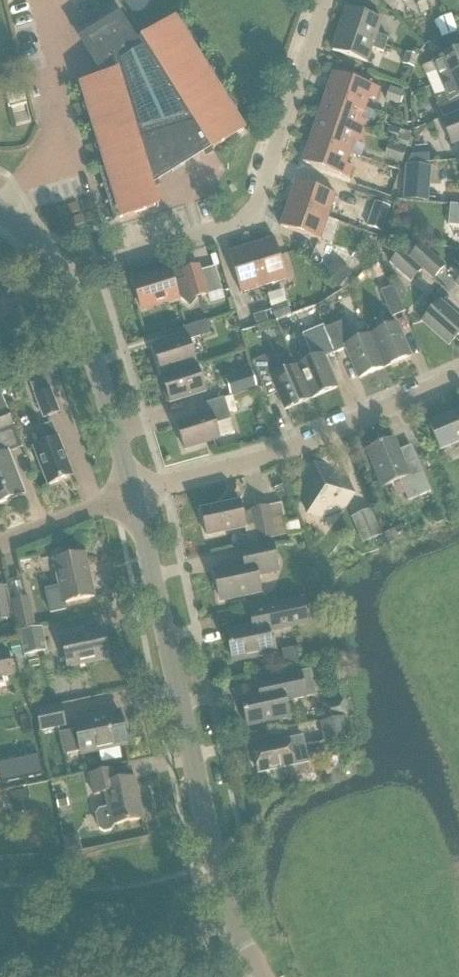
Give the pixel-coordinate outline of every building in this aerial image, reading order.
[(386,45),(389,38),(389,37),(377,34),(382,19),(347,7),(340,29),(386,45)] [(110,203),(115,220),(156,208),(157,209),(158,209),(150,182),(209,145),(213,151),(214,150),(213,149),(243,130),(175,21),(145,40),(143,36),(142,37),(144,40),(136,45),(115,11),(78,34),(99,69),(105,66),(111,76),(82,85),(107,166),(99,169),(104,186),(100,187),(101,188),(105,187),(109,202),(105,203),(106,204),(110,203)] [(340,29),(332,51),(367,63),(372,48),(383,52),(386,45),(340,29)] [(438,71),(442,82),(458,75),(458,52),(422,67),(426,76),(438,71)] [(365,109),(369,97),(376,100),(380,88),(333,72),(326,95),(365,109)] [(446,92),(435,97),(438,106),(458,97),(458,75),(442,82),(446,92)] [(10,106),(27,102),(22,81),(5,84),(10,106)] [(365,109),(326,95),(318,117),(364,133),(368,122),(361,120),(365,109)] [(458,141),(458,115),(447,120),(456,142),(458,141)] [(318,117),(310,139),(350,153),(354,141),(361,144),(364,133),(318,117)] [(394,128),(385,153),(404,160),(413,135),(394,128)] [(310,139),(303,162),(349,178),(353,167),(346,164),(350,153),(310,139)] [(423,200),(425,176),(405,174),(403,198),(423,200)] [(296,181),(288,204),(328,217),(336,195),(296,181)] [(288,204),(280,227),(320,240),(328,217),(288,204)] [(458,226),(458,205),(450,204),(448,225),(458,226)] [(252,246),(264,286),(287,279),(275,239),(252,246)] [(390,264),(412,284),(424,270),(434,278),(445,266),(421,245),(409,258),(402,251),(390,264)] [(229,253),(241,293),(264,286),(252,246),(229,253)] [(336,259),(323,273),(339,288),(352,273),(336,259)] [(183,272),(179,273),(175,271),(171,273),(170,271),(133,282),(142,309),(178,298),(179,298),(190,306),(197,298),(208,294),(199,266),(183,271),(183,272)] [(392,317),(404,312),(394,286),(381,292),(392,317)] [(284,289),(270,294),(278,317),(292,313),(284,289)] [(432,310),(423,321),(449,345),(458,334),(458,319),(432,294),(424,303),(432,310)] [(265,312),(254,315),(256,324),(268,321),(265,312)] [(346,320),(325,329),(335,353),(347,349),(359,378),(383,368),(369,335),(355,341),(346,320)] [(189,341),(211,334),(207,321),(178,330),(182,340),(154,349),(162,374),(196,363),(189,341)] [(386,367),(410,357),(396,324),(372,334),(386,367)] [(335,353),(325,329),(323,326),(303,334),(313,359),(299,365),(313,398),(337,388),(324,358),(335,353)] [(281,373),(274,357),(266,360),(265,357),(252,362),(262,386),(273,381),(286,410),(310,399),(296,367),(281,373)] [(170,402),(205,392),(197,367),(163,377),(170,402)] [(252,373),(227,380),(232,395),(256,387),(252,373)] [(44,418),(59,412),(50,390),(35,396),(44,418)] [(24,494),(7,452),(22,446),(2,395),(0,396),(0,504),(24,494)] [(233,397),(225,399),(229,413),(237,411),(233,397)] [(230,419),(231,419),(229,413),(225,399),(225,398),(202,405),(205,416),(177,424),(185,449),(219,439),(219,438),(234,433),(230,419)] [(430,423),(441,449),(458,441),(458,411),(430,423)] [(48,485),(73,476),(58,438),(57,439),(52,424),(39,429),(44,444),(34,448),(48,485)] [(394,438),(367,450),(382,488),(400,480),(409,501),(416,498),(431,492),(417,461),(406,466),(394,438)] [(323,517),(345,507),(349,480),(329,465),(304,476),(301,500),(323,517)] [(275,537),(269,506),(251,510),(251,512),(243,514),(240,501),(201,510),(207,536),(254,525),(257,541),(275,537)] [(382,535),(371,509),(351,518),(362,544),(382,535)] [(214,571),(221,600),(261,592),(257,575),(278,571),(272,541),(241,548),(245,564),(214,571)] [(47,595),(50,608),(57,611),(75,607),(74,601),(95,596),(85,554),(54,560),(60,587),(51,589),(47,595)] [(13,580),(17,597),(28,594),(24,577),(13,580)] [(9,619),(3,587),(0,587),(0,620),(9,619)] [(18,631),(19,631),(36,627),(30,598),(12,602),(18,631)] [(233,661),(273,653),(268,630),(280,627),(279,624),(306,618),(302,600),(250,611),(254,626),(227,632),(233,661)] [(36,627),(19,631),(23,645),(25,655),(45,651),(43,641),(40,626),(36,627)] [(62,634),(69,667),(108,659),(102,629),(76,635),(75,631),(62,634)] [(19,640),(10,642),(12,655),(22,653),(19,640)] [(12,674),(8,652),(0,654),(0,676),(12,674)] [(272,691),(241,698),(247,727),(289,718),(286,702),(306,698),(316,696),(310,670),(301,672),(269,679),(272,691)] [(40,732),(66,727),(63,704),(36,710),(40,732)] [(82,754),(127,745),(120,712),(75,722),(77,730),(60,734),(64,755),(81,751),(82,754)] [(322,742),(346,737),(342,717),(318,722),(322,742)] [(309,761),(305,746),(304,738),(289,741),(253,748),(258,772),(272,769),(273,777),(278,780),(286,779),(289,774),(287,766),(309,761)] [(0,765),(0,772),(3,785),(44,776),(40,757),(0,765)] [(114,825),(142,819),(134,778),(117,782),(114,770),(90,775),(94,795),(106,792),(109,808),(96,811),(93,816),(95,829),(100,832),(111,830),(114,825)] [(10,793),(14,815),(30,812),(26,790),(10,793)]
